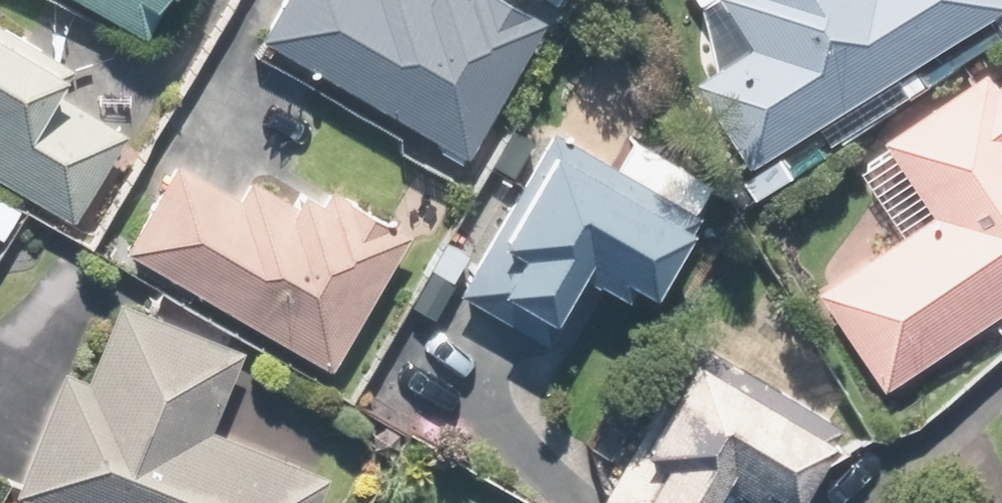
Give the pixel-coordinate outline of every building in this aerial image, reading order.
[(142,49),(167,0),(46,0),(142,49)] [(256,39),(460,161),(544,22),(507,0),(462,0),(461,2),(458,0),(280,0),(256,39)] [(745,170),(820,127),(832,148),(916,101),(902,77),(1001,21),(1001,0),(698,0),(709,20),(693,29),(715,68),(694,80),(745,170)] [(0,26),(0,187),(67,225),(120,133),(51,93),(67,65),(0,26)] [(882,144),(932,219),(816,296),(882,396),(1001,316),(1001,91),(990,73),(882,144)] [(611,168),(547,129),(447,293),(536,348),(578,279),(611,300),(618,289),(642,304),(712,188),(630,137),(611,168)] [(230,197),(169,158),(111,249),(322,381),(410,242),(306,177),(288,204),(243,176),(230,197)] [(7,496),(24,502),(311,502),(322,477),(204,431),(236,352),(112,303),(80,382),(57,372),(7,496)] [(615,470),(596,502),(711,502),(717,493),(733,502),(754,502),(757,497),(768,502),(789,502),(835,424),(690,341),(630,443),(596,424),(581,450),(615,470)]
